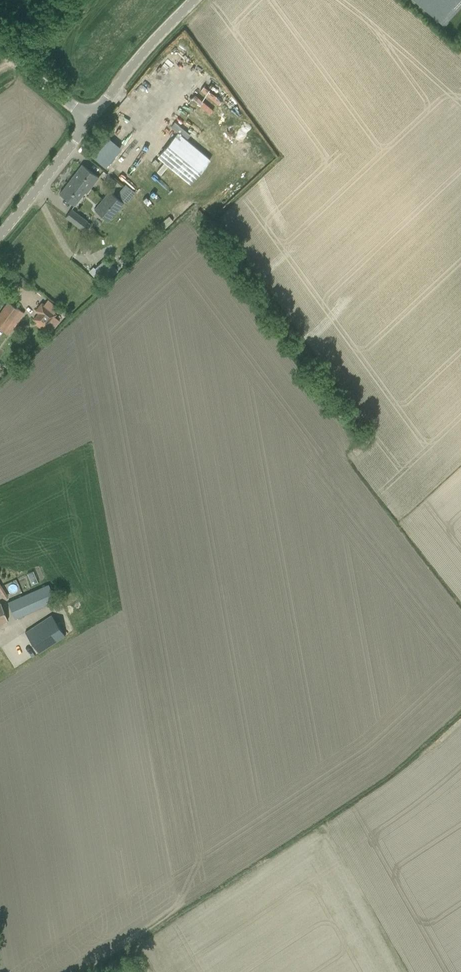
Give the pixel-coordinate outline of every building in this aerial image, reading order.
[(444,25),(460,6),(460,0),(415,0),(444,25)] [(210,159),(178,132),(158,156),(190,183),(210,159)] [(93,158),(106,167),(121,147),(108,137),(93,158)] [(59,194),(74,205),(85,192),(83,190),(91,180),(93,182),(98,176),(82,164),(59,194)] [(110,192),(95,210),(109,221),(124,203),(110,192)] [(65,217),(85,232),(91,224),(71,209),(65,217)] [(161,221),(157,225),(162,230),(166,227),(168,226),(163,220),(161,221)] [(105,257),(94,267),(105,280),(117,270),(105,257)] [(3,331),(9,322),(14,326),(24,313),(20,310),(8,301),(0,312),(0,328),(3,331)] [(50,332),(59,321),(54,316),(56,314),(41,302),(35,310),(38,313),(33,319),(44,328),(45,328),(50,332)] [(49,585),(8,603),(15,618),(56,601),(49,585)] [(52,615),(25,632),(39,653),(65,635),(52,615)]
